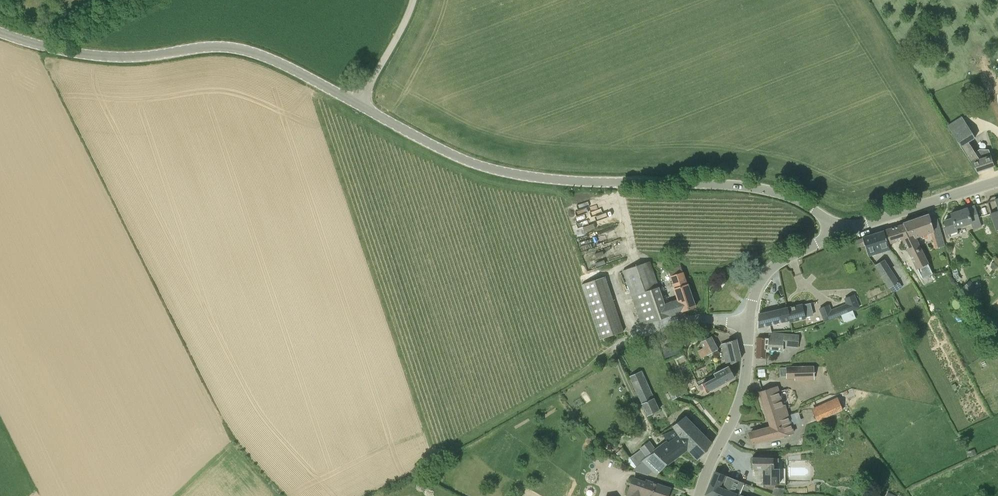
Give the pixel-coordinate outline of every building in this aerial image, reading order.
[(985,94),(993,91),(990,82),(982,84),(985,94)] [(969,142),(975,138),(963,117),(948,127),(977,172),(994,166),(989,149),(980,149),(975,152),(969,142)] [(951,214),(952,218),(944,221),(946,227),(943,228),(947,238),(949,237),(959,234),(957,229),(971,224),(974,230),(982,227),(975,206),(951,214)] [(904,225),(909,236),(914,235),(915,239),(917,238),(934,232),(941,230),(938,221),(931,223),(928,214),(903,223),(904,225)] [(928,264),(929,263),(917,238),(915,239),(914,235),(909,236),(904,225),(884,231),(888,245),(902,240),(922,279),(933,274),(928,264)] [(890,250),(888,245),(884,231),(862,238),(863,239),(865,245),(869,257),(890,250)] [(858,248),(865,245),(863,239),(856,241),(858,248)] [(875,265),(882,276),(892,270),(885,259),(875,265)] [(624,270),(642,325),(670,316),(665,303),(659,287),(651,261),(624,270)] [(672,281),(684,276),(681,266),(669,270),(671,276),(670,276),(672,281)] [(882,278),(889,288),(899,282),(892,272),(882,278)] [(683,311),(695,307),(684,276),(672,281),(675,288),(674,288),(677,299),(665,303),(670,316),(683,311)] [(970,281),(963,287),(975,300),(982,293),(970,281)] [(820,308),(825,321),(841,314),(841,315),(847,313),(853,310),(860,307),(855,294),(844,299),(846,305),(831,311),(828,305),(820,308)] [(809,316),(814,315),(811,304),(806,306),(809,316)] [(802,305),(787,308),(790,321),(791,323),(806,319),(802,305)] [(759,327),(759,333),(768,332),(772,332),(770,325),(790,321),(787,308),(759,315),(758,327),(759,327)] [(856,318),(853,310),(847,313),(841,315),(844,323),(856,318)] [(594,321),(600,340),(624,332),(618,313),(594,321)] [(768,332),(769,338),(757,337),(756,357),(766,358),(766,352),(770,352),(770,349),(783,350),(783,346),(798,348),(799,334),(772,332),(768,332)] [(700,342),(707,355),(718,350),(711,337),(700,342)] [(721,344),(726,366),(727,366),(728,365),(729,366),(741,359),(737,339),(721,344)] [(728,365),(727,366),(714,373),(716,376),(699,386),(701,390),(706,387),(709,391),(735,377),(729,366),(728,365)] [(795,377),(795,367),(787,367),(787,377),(795,377)] [(814,367),(795,367),(795,377),(814,376),(814,367)] [(629,376),(642,404),(648,416),(660,409),(654,398),(653,398),(641,371),(629,376)] [(668,391),(672,399),(682,394),(677,386),(668,391)] [(778,387),(760,392),(768,420),(789,415),(786,405),(784,406),(778,387)] [(817,420),(824,417),(842,409),(837,398),(812,409),(817,420)] [(794,433),(789,415),(768,420),(771,427),(751,432),(752,444),(794,433)] [(685,416),(674,427),(678,434),(687,449),(698,460),(708,450),(707,449),(712,443),(685,416)] [(656,449),(654,451),(667,464),(669,465),(678,457),(687,449),(678,434),(665,443),(656,449)] [(640,448),(646,457),(654,451),(656,449),(650,441),(640,448)] [(636,467),(637,467),(633,462),(630,457),(623,447),(616,453),(635,468),(636,467)] [(593,454),(597,456),(601,451),(597,448),(593,454)] [(667,464),(654,451),(646,457),(637,467),(634,469),(649,474),(653,470),(657,475),(667,464)] [(753,468),(763,468),(764,483),(786,483),(786,467),(779,467),(779,457),(773,457),(752,457),(753,468)] [(716,471),(715,471),(711,482),(734,492),(739,494),(744,483),(716,471)] [(645,481),(633,477),(626,495),(628,495),(668,495),(670,489),(646,481),(646,480),(645,481)] [(734,492),(711,482),(706,494),(711,495),(744,495),(739,494),(734,492)] [(772,494),(779,495),(781,495),(785,487),(775,487),(772,494)]
